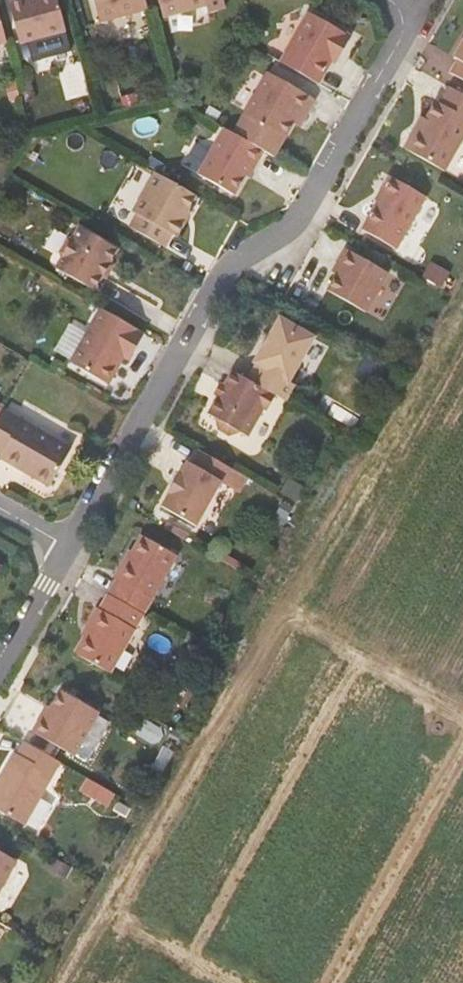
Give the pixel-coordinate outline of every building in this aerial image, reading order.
[(21,43),(66,31),(58,0),(9,0),(21,43)] [(146,0),(94,0),(100,22),(149,9),(146,0)] [(164,18),(207,6),(209,12),(227,8),(225,0),(159,0),(164,18)] [(281,62),(319,84),(333,60),(337,52),(341,54),(351,36),(310,13),(281,62)] [(454,57),(458,58),(450,72),(462,79),(462,41),(454,57)] [(337,52),(333,60),(336,62),(341,54),(337,52)] [(299,118),(305,122),(318,100),(270,73),(246,114),(288,138),(295,124),(299,118)] [(450,86),(441,102),(436,100),(426,118),(420,129),(416,126),(405,147),(445,171),(462,139),(462,93),(450,86)] [(423,116),(416,126),(420,129),(426,118),(423,116)] [(302,128),(305,122),(299,118),(295,124),(302,128)] [(256,164),(264,150),(225,128),(199,174),(235,194),(246,174),(253,162),(256,164)] [(250,176),(256,164),(253,162),(246,174),(250,176)] [(196,195),(156,172),(134,211),(139,214),(131,227),(166,247),(173,233),(178,236),(185,222),(182,220),(188,210),(196,195)] [(385,191),(377,204),(363,229),(397,249),(426,197),(390,176),(382,190),(385,191)] [(375,203),(377,204),(385,191),(382,190),(375,203)] [(191,212),(188,210),(182,220),(185,222),(191,212)] [(103,274),(110,262),(118,248),(80,226),(74,237),(69,239),(62,251),(63,256),(56,267),(95,289),(103,274)] [(341,267),(338,274),(328,290),(349,302),(366,312),(389,272),(346,248),(337,265),(341,267)] [(114,263),(110,262),(103,274),(106,277),(114,263)] [(333,271),(338,274),(341,267),(337,265),(333,271)] [(130,360),(146,333),(102,308),(87,334),(72,360),(71,362),(109,384),(125,357),(130,360)] [(276,395),(285,400),(294,384),(290,382),(315,337),(280,317),(255,363),(258,365),(249,380),(276,395)] [(72,360),(87,334),(71,324),(55,350),(72,360)] [(276,395),(249,380),(234,371),(225,385),(220,395),(210,413),(218,417),(221,427),(230,433),(240,430),(249,435),(265,406),(269,408),(276,395)] [(220,395),(225,385),(221,382),(215,393),(220,395)] [(5,409),(0,417),(0,452),(2,454),(0,457),(50,486),(73,448),(5,409)] [(226,484),(235,470),(200,450),(192,464),(188,461),(162,506),(197,526),(222,482),(226,484)] [(103,590),(140,611),(173,552),(136,531),(126,549),(121,559),(118,557),(109,573),(111,575),(103,590)] [(121,559),(126,549),(124,547),(118,557),(121,559)] [(106,670),(140,611),(103,590),(94,605),(91,603),(82,619),(85,621),(79,631),(69,648),(106,670)] [(77,629),(79,631),(85,621),(82,619),(77,629)] [(45,719),(42,717),(33,731),(75,756),(100,712),(62,690),(51,709),(45,719)] [(47,707),(42,717),(45,719),(51,709),(47,707)] [(61,762),(25,741),(18,754),(16,752),(1,778),(3,779),(0,785),(0,810),(25,825),(61,762)] [(17,861),(0,851),(0,891),(17,861)]
